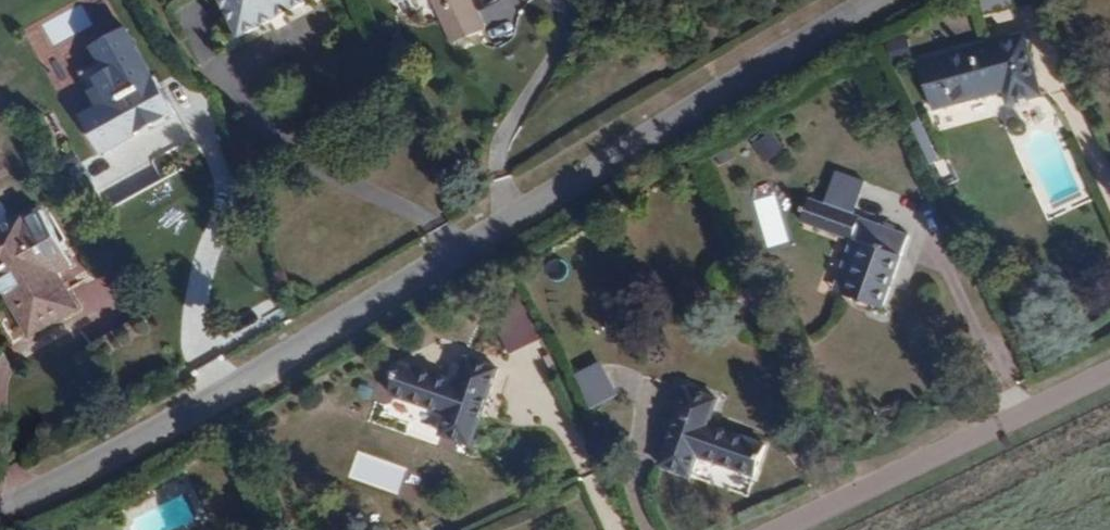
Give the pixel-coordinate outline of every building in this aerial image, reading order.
[(312,0),(222,0),(244,42),(315,6),(312,0)] [(439,0),(435,0),(433,1),(451,43),(460,40),(439,0)] [(460,40),(486,30),(474,0),(439,0),(460,40)] [(174,114),(129,29),(96,46),(104,62),(89,70),(97,85),(93,96),(99,108),(85,115),(104,151),(174,114)] [(996,42),(922,64),(938,113),(1008,91),(1013,102),(1040,94),(1027,52),(1002,59),(996,42)] [(774,131),(753,144),(764,162),(785,149),(774,131)] [(766,248),(792,241),(779,193),(754,199),(766,248)] [(61,272),(73,265),(43,209),(30,216),(28,210),(0,225),(0,281),(29,335),(80,308),(61,272)] [(163,240),(179,319),(252,304),(241,252),(203,260),(198,233),(163,240)] [(918,237),(813,235),(811,262),(867,263),(877,263),(876,316),(917,316),(918,237)] [(865,316),(876,316),(877,263),(867,263),(865,316)] [(495,310),(505,351),(536,344),(527,303),(495,310)] [(459,384),(404,364),(392,394),(448,415),(441,434),(474,447),(501,371),(469,359),(459,384)] [(570,377),(588,412),(619,396),(600,361),(570,377)] [(712,397),(681,388),(658,464),(689,474),(695,455),(755,473),(764,441),(704,423),(712,397)]
